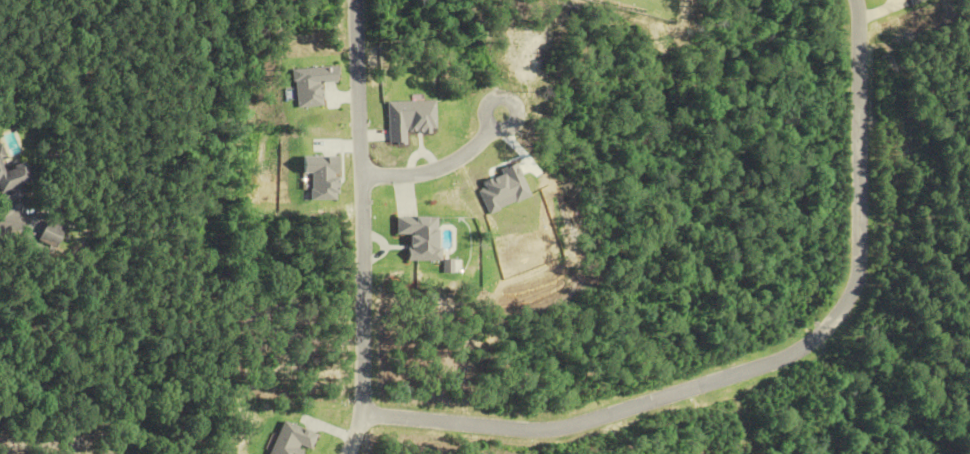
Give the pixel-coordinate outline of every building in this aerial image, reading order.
[(0,171),(0,205),(21,196),(17,185),(25,181),(18,164),(0,171)] [(53,249),(61,229),(43,221),(34,241),(53,249)]
